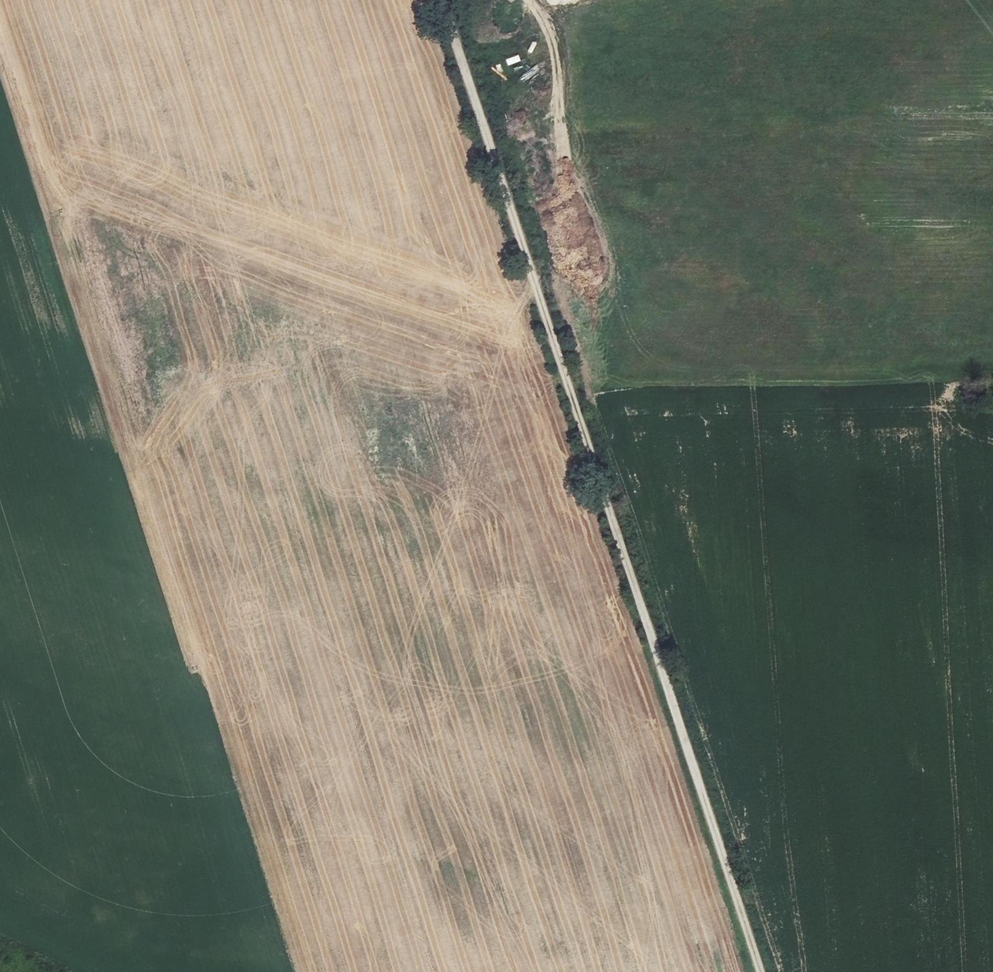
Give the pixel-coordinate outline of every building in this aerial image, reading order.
[(575,27),(589,23),(588,17),(573,21),(575,27)] [(507,66),(520,63),(519,56),(505,59),(507,66)]
